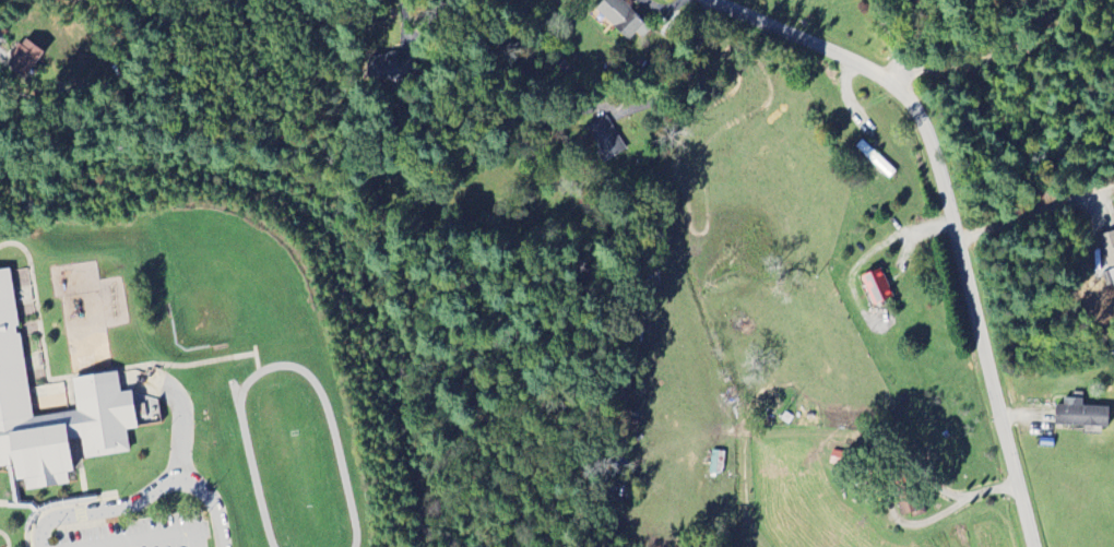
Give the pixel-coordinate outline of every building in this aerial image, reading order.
[(632,45),(648,28),(618,0),(606,0),(595,12),(632,45)] [(24,80),(45,55),(25,39),(5,65),(24,80)] [(366,59),(370,86),(416,80),(412,53),(366,59)] [(626,153),(606,118),(586,130),(605,164),(626,153)] [(1107,267),(1113,265),(1113,233),(1098,238),(1107,267)] [(10,464),(14,463),(17,480),(24,478),(26,490),(69,483),(67,472),(73,469),(70,439),(80,438),(83,459),(130,451),(126,428),(138,427),(132,390),(120,392),(117,371),(72,378),(76,409),(32,416),(20,333),(16,333),(15,325),(17,325),(9,267),(0,269),(0,466),(10,464)] [(864,277),(873,308),(893,302),(884,272),(864,277)] [(1083,409),(1083,400),(1064,400),(1064,408),(1055,408),(1055,428),(1109,429),(1109,410),(1083,409)] [(917,517),(915,504),(899,506),(900,519),(917,517)]
